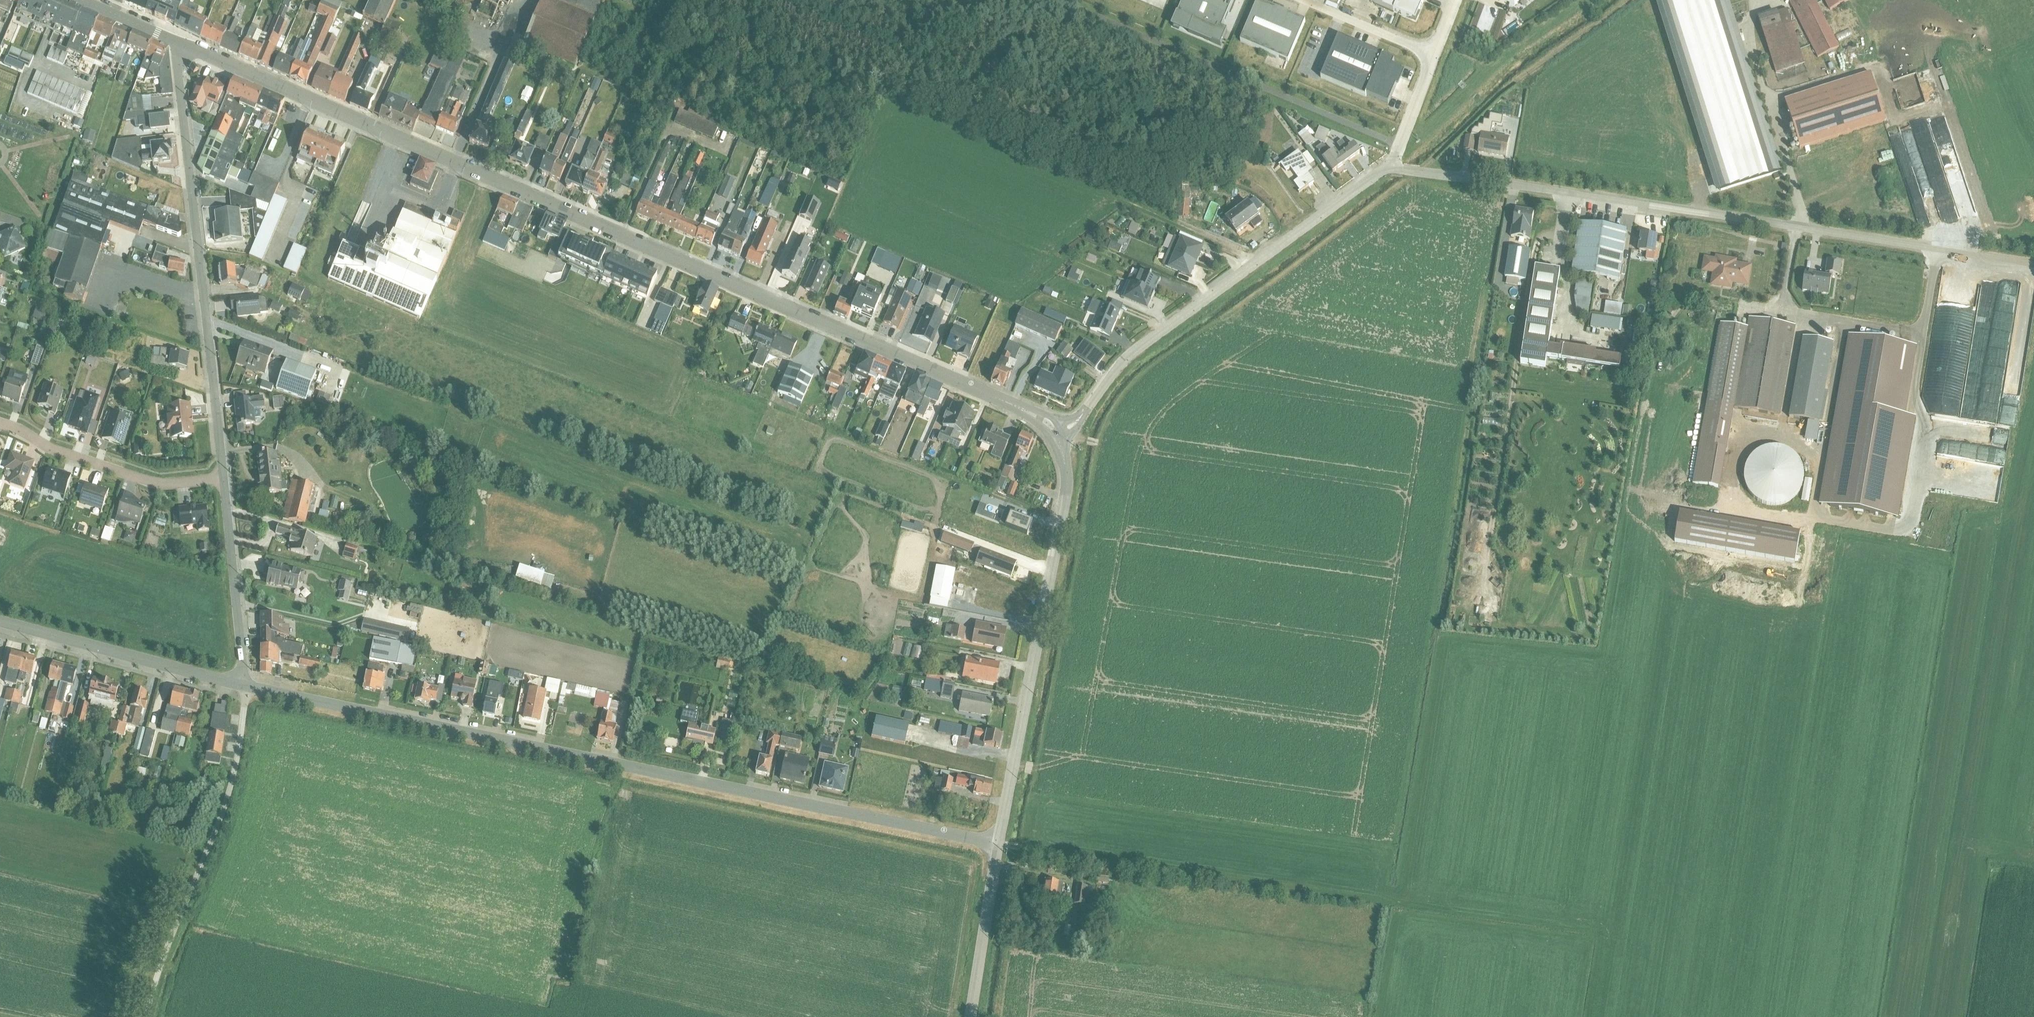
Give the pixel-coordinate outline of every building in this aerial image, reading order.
[(0,4),(0,9),(10,14),(14,5),(19,7),(22,0),(2,0),(1,1),(0,4)] [(19,7),(15,16),(34,24),(35,24),(48,30),(59,3),(53,0),(22,0),(19,7)] [(124,3),(146,13),(151,0),(126,0),(124,3)] [(190,4),(191,0),(184,0),(175,27),(188,33),(196,16),(195,16),(187,12),(190,4)] [(290,78),(306,86),(320,54),(332,28),(342,4),(334,0),(323,0),(320,7),(317,15),(323,18),(312,42),(306,40),(305,44),(290,78)] [(363,17),(384,27),(387,20),(396,0),(370,0),(363,17)] [(534,50),(574,67),(603,0),(558,0),(557,2),(553,0),(541,0),(524,40),(515,37),(470,143),(488,151),(495,134),(485,129),(495,105),(497,106),(521,50),(523,45),(534,50)] [(498,0),(481,0),(480,12),(497,13),(498,0)] [(1172,27),(1212,44),(1212,42),(1221,46),(1227,31),(1222,29),(1235,0),(1184,0),(1179,14),(1178,13),(1172,27)] [(1399,13),(1416,19),(1424,0),(1368,0),(1399,13)] [(1661,0),(1656,0),(1655,0),(1716,192),(1721,191),(1661,0)] [(1721,191),(1778,172),(1724,0),(1661,0),(1721,191)] [(1778,172),(1783,171),(1782,169),(1729,0),(1724,0),(1778,172)] [(1817,57),(1839,46),(1816,0),(1789,0),(1817,57)] [(1830,10),(1849,0),(1825,0),(1830,10)] [(1258,1),(1241,41),(1289,62),(1306,22),(1258,1)] [(59,3),(48,30),(54,32),(66,5),(59,3)] [(317,15),(320,7),(312,3),(308,12),(317,15)] [(187,12),(195,16),(199,8),(190,4),(187,12)] [(71,40),(82,12),(66,5),(54,32),(71,40)] [(276,18),(256,64),(273,71),(280,55),(281,52),(280,52),(276,50),(282,36),(287,23),(283,22),(288,10),(282,7),(278,19),(276,18)] [(1787,9),(1758,18),(1776,73),(1805,63),(1787,9)] [(361,22),(363,17),(350,11),(348,15),(361,22)] [(82,12),(71,40),(67,50),(84,57),(87,49),(90,41),(99,19),(82,12)] [(196,16),(188,33),(200,39),(207,23),(207,21),(196,16)] [(207,23),(200,39),(220,48),(232,19),(228,17),(223,29),(216,26),(215,27),(207,23)] [(245,42),(239,57),(256,64),(276,18),(271,17),(264,33),(257,30),(259,26),(253,24),(245,42)] [(99,19),(90,41),(93,43),(92,47),(97,49),(98,46),(108,23),(99,19)] [(232,19),(220,48),(239,57),(245,42),(241,39),(242,31),(237,28),(239,22),(232,19)] [(387,20),(384,27),(378,41),(392,47),(400,26),(387,20)] [(108,23),(98,46),(101,48),(100,50),(103,51),(104,49),(107,50),(116,27),(108,23)] [(116,27),(107,50),(103,60),(113,64),(114,62),(125,30),(116,27)] [(332,28),(320,54),(329,57),(340,32),(332,28)] [(125,30),(114,62),(121,65),(124,55),(128,48),(133,34),(125,30)] [(133,34),(128,48),(147,55),(152,42),(133,34)] [(339,72),(328,95),(345,102),(353,84),(345,80),(363,38),(355,35),(339,72)] [(1313,35),(1308,43),(1312,45),(1316,37),(1313,35)] [(276,50),(280,52),(286,38),(282,36),(276,50)] [(1396,86),(1402,72),(1403,70),(1393,66),(1395,61),(1383,56),(1384,55),(1339,36),(1321,78),(1366,97),(1367,95),(1389,104),(1396,86)] [(280,55),(273,71),(290,78),(305,44),(297,40),(289,60),(280,55)] [(152,42),(147,55),(138,78),(146,81),(160,45),(152,42)] [(1406,51),(1407,46),(1395,42),(1394,48),(1406,51)] [(160,45),(146,81),(160,79),(162,96),(173,95),(168,49),(160,45)] [(523,45),(521,50),(532,55),(534,50),(523,45)] [(12,48),(4,64),(22,72),(24,67),(25,66),(29,68),(34,57),(12,48)] [(66,53),(57,50),(52,48),(47,58),(64,65),(68,55),(66,53)] [(87,49),(84,57),(92,60),(96,52),(87,49)] [(92,60),(97,62),(99,57),(101,58),(102,55),(100,54),(96,52),(92,60)] [(124,55),(121,65),(125,67),(124,70),(126,71),(127,67),(128,67),(131,57),(124,55)] [(92,60),(84,57),(82,60),(95,66),(96,66),(102,68),(103,65),(97,62),(92,60)] [(370,58),(350,104),(368,112),(374,97),(365,93),(375,70),(377,71),(381,63),(370,58)] [(190,68),(189,69),(190,69),(194,74),(193,74),(193,75),(194,74),(194,75),(195,74),(198,71),(199,71),(199,70),(199,69),(198,70),(195,65),(196,65),(195,64),(195,65),(194,64),(194,65),(190,68),(190,67),(189,68),(190,68)] [(314,87),(324,65),(322,64),(312,88),(315,89),(314,87)] [(314,87),(315,89),(328,95),(339,72),(324,65),(314,87)] [(422,112),(418,120),(436,128),(442,116),(438,115),(455,77),(441,71),(427,103),(426,103),(422,112)] [(37,72),(28,93),(77,114),(77,115),(83,117),(92,95),(37,72)] [(1402,72),(1396,86),(1399,87),(1405,73),(1402,72)] [(1871,72),(1785,100),(1800,148),(1886,121),(1871,72)] [(122,73),(118,82),(123,84),(126,75),(122,73)] [(217,105),(224,90),(225,87),(208,79),(206,83),(199,80),(194,90),(196,91),(191,104),(202,109),(206,100),(217,105)] [(229,92),(223,107),(198,166),(198,167),(203,174),(224,183),(227,176),(231,167),(244,138),(235,134),(247,109),(255,112),(264,92),(234,80),(229,92)] [(458,101),(463,91),(464,90),(457,87),(452,99),(458,101)] [(463,91),(458,101),(465,104),(470,94),(467,93),(469,89),(467,88),(465,92),(463,91)] [(224,90),(217,105),(223,107),(229,92),(224,90)] [(264,92),(255,112),(253,116),(258,118),(257,122),(262,124),(274,97),(271,95),(264,92)] [(126,113),(145,111),(152,111),(152,109),(153,109),(152,96),(141,97),(133,94),(126,113)] [(418,120),(422,112),(407,106),(408,104),(389,96),(386,103),(385,103),(379,117),(413,132),(418,120)] [(274,97),(262,124),(267,127),(268,124),(274,126),(285,102),(277,98),(274,97)] [(442,116),(436,128),(445,132),(457,105),(451,102),(445,116),(442,115),(442,116)] [(457,105),(445,132),(454,136),(462,115),(463,115),(466,108),(457,105)] [(688,114),(702,119),(704,114),(690,108),(688,114)] [(528,109),(509,152),(513,153),(510,160),(522,165),(523,167),(525,168),(528,167),(535,151),(518,143),(522,135),(524,136),(534,112),(528,109)] [(702,119),(688,114),(679,110),(674,122),(713,139),(718,127),(702,119)] [(145,111),(126,113),(124,121),(135,120),(136,127),(143,126),(150,126),(151,131),(169,129),(168,116),(150,119),(150,117),(146,117),(145,111)] [(1472,131),(1472,134),(1481,136),(1478,152),(1506,157),(1510,138),(1491,135),(1493,125),(1502,127),(1504,116),(1490,113),(1489,120),(1484,119),(1483,125),(1479,124),(1478,128),(1475,128),(1472,131)] [(76,118),(73,126),(82,129),(85,121),(76,118)] [(273,149),(283,129),(277,126),(267,146),(273,149)] [(1317,132),(1328,136),(1330,131),(1320,126),(1317,132)] [(86,129),(83,141),(93,143),(96,132),(86,129)] [(551,178),(557,163),(571,131),(566,129),(561,135),(551,158),(547,156),(540,173),(541,174),(542,175),(544,176),(546,176),(551,178)] [(1305,129),(1298,134),(1307,146),(1315,140),(1308,131),(1307,132),(1305,129)] [(608,130),(603,141),(612,145),(617,134),(608,130)] [(315,167),(326,139),(327,139),(324,138),(325,136),(326,137),(326,136),(318,132),(317,133),(318,133),(317,135),(309,132),(297,159),(315,167)] [(1328,136),(1317,132),(1315,137),(1325,142),(1328,136)] [(540,134),(535,146),(547,151),(552,139),(540,134)] [(557,163),(551,178),(560,182),(579,138),(572,135),(560,164),(557,163)] [(1466,135),(1464,149),(1473,151),(1476,137),(1466,135)] [(118,141),(112,159),(140,170),(143,164),(169,161),(168,152),(172,152),(171,143),(142,146),(141,138),(118,141)] [(326,139),(315,167),(333,175),(345,147),(337,144),(338,142),(339,141),(330,138),(330,139),(331,139),(330,141),(326,139)] [(582,190),(600,149),(602,144),(592,140),(587,151),(588,152),(579,171),(572,168),(569,174),(566,184),(565,185),(566,186),(566,187),(567,187),(567,188),(568,188),(569,188),(570,188),(571,187),(571,186),(572,186),(582,190)] [(1342,151),(1349,161),(1360,152),(1354,144),(1351,146),(1347,142),(1345,144),(1342,140),(1337,144),(1342,151)] [(1345,164),(1338,154),(1335,150),(1330,153),(1323,143),(1316,149),(1333,172),(1345,164)] [(757,158),(754,166),(761,169),(768,151),(760,148),(756,157),(757,158)] [(600,149),(582,190),(583,191),(583,193),(588,195),(590,194),(593,195),(600,178),(597,177),(600,172),(602,166),(601,165),(607,152),(600,149)] [(657,206),(660,197),(654,195),(658,185),(656,184),(662,168),(661,167),(668,152),(663,149),(636,213),(653,220),(658,207),(657,206)] [(1299,151),(1279,165),(1280,166),(1281,165),(1286,172),(1291,168),(1299,180),(1294,183),(1300,191),(1299,192),(1299,193),(1315,182),(1309,173),(1313,171),(1309,166),(1315,161),(1308,151),(1302,156),(1299,151)] [(1338,154),(1345,164),(1349,161),(1342,151),(1338,154)] [(697,153),(692,163),(699,166),(704,156),(697,153)] [(75,162),(84,164),(85,157),(76,156),(75,162)] [(412,180),(410,184),(430,193),(438,174),(433,172),(435,167),(421,160),(412,180)] [(231,167),(227,176),(238,181),(243,170),(245,165),(237,162),(235,168),(231,167)] [(243,170),(238,181),(249,185),(254,174),(243,170)] [(671,212),(665,226),(674,229),(680,216),(683,208),(682,207),(686,199),(683,197),(693,174),(687,171),(682,182),(680,182),(676,192),(675,191),(671,201),(675,203),(671,212)] [(756,201),(753,207),(760,209),(763,205),(768,208),(780,181),(783,172),(782,171),(780,176),(776,174),(774,178),(772,178),(770,179),(759,203),(756,201)] [(600,178),(593,195),(601,198),(608,182),(607,181),(609,176),(600,172),(597,177),(600,178)] [(71,180),(103,192),(104,188),(91,183),(92,180),(73,173),(71,180)] [(251,199),(270,206),(275,196),(280,184),(254,173),(254,174),(249,185),(255,188),(251,199)] [(790,173),(786,183),(792,185),(796,176),(790,173)] [(629,188),(633,178),(623,174),(619,184),(629,188)] [(658,207),(653,220),(665,226),(671,212),(664,209),(667,201),(668,201),(678,177),(670,174),(660,197),(657,206),(658,207)] [(633,178),(629,188),(635,191),(641,178),(635,175),(633,178)] [(726,176),(718,195),(727,199),(735,180),(726,176)] [(103,192),(71,180),(67,179),(51,230),(101,248),(110,224),(139,235),(143,224),(178,237),(181,234),(179,220),(176,219),(179,212),(156,204),(154,210),(103,192)] [(1183,181),(1182,193),(1186,194),(1185,198),(1190,199),(1191,193),(1198,193),(1199,183),(1183,181)] [(270,206),(251,199),(229,190),(231,211),(216,213),(217,224),(214,224),(216,242),(242,239),(240,212),(252,210),(255,238),(257,238),(270,206)] [(270,206),(257,238),(250,256),(263,261),(287,201),(275,196),(270,206)] [(503,196),(497,210),(512,216),(508,226),(522,232),(533,209),(532,208),(503,196)] [(806,197),(799,216),(813,221),(820,203),(806,197)] [(1255,197),(1226,219),(1237,233),(1250,223),(1255,229),(1263,222),(1256,212),(1262,208),(1255,197)] [(1180,200),(1178,218),(1188,219),(1190,200),(1180,200)] [(731,216),(734,209),(736,206),(730,203),(726,214),(731,216)] [(343,245),(328,278),(420,318),(465,215),(454,211),(450,222),(406,204),(385,252),(376,248),(372,258),(343,245)] [(1516,208),(1511,237),(1530,239),(1534,211),(1516,208)] [(734,209),(731,216),(718,248),(731,254),(740,231),(737,229),(744,213),(734,209)] [(740,231),(731,254),(739,257),(757,214),(746,209),(744,213),(737,229),(740,231)] [(701,226),(696,239),(711,245),(719,228),(717,228),(719,224),(716,222),(719,215),(717,214),(708,210),(701,226)] [(769,210),(767,215),(776,219),(779,214),(769,210)] [(22,229),(25,222),(0,213),(0,224),(11,226),(11,225),(22,229)] [(343,233),(342,236),(355,239),(360,222),(362,217),(355,215),(349,235),(343,233)] [(680,216),(674,229),(696,239),(701,226),(680,216)] [(557,222),(547,217),(538,238),(545,241),(547,236),(556,240),(549,256),(557,260),(558,258),(568,234),(570,231),(564,228),(566,224),(558,220),(557,222)] [(764,219),(746,260),(760,266),(777,225),(764,219)] [(488,230),(493,232),(499,235),(501,235),(504,228),(491,222),(488,230)] [(1129,222),(1126,228),(1129,229),(1129,230),(1129,231),(1128,234),(1135,236),(1136,233),(1137,234),(1140,226),(1129,222)] [(1579,223),(1572,273),(1619,280),(1627,230),(1579,223)] [(11,226),(8,231),(0,236),(0,249),(5,260),(26,250),(20,236),(22,229),(11,225),(11,226)] [(46,249),(42,258),(61,265),(55,281),(56,281),(53,287),(66,292),(64,297),(83,304),(102,249),(50,230),(44,248),(46,249)] [(493,232),(488,230),(483,241),(488,244),(493,232)] [(835,231),(833,236),(846,242),(849,237),(835,231)] [(493,232),(488,244),(494,246),(499,235),(493,232)] [(568,234),(558,258),(566,262),(576,238),(568,234)] [(1642,234),(1639,252),(1646,253),(1646,259),(1654,260),(1654,258),(1657,259),(1659,250),(1655,250),(1657,236),(1642,234)] [(501,235),(499,235),(494,246),(499,248),(504,237),(501,235)] [(797,236),(781,273),(796,280),(812,243),(797,236)] [(1169,251),(1196,263),(1200,254),(1199,253),(1202,247),(1175,236),(1169,251)] [(504,237),(499,248),(504,251),(509,239),(504,237)] [(1193,237),(1191,241),(1202,246),(1204,242),(1193,237)] [(576,238),(566,262),(602,278),(612,255),(598,249),(593,247),(593,246),(576,238)] [(855,239),(850,250),(855,252),(860,241),(855,239)] [(1107,239),(1104,247),(1119,253),(1123,246),(1107,239)] [(294,245),(283,268),(296,274),(307,250),(294,245)] [(157,246),(152,261),(161,263),(159,267),(168,270),(168,271),(184,274),(185,263),(171,260),(172,258),(167,256),(169,249),(157,246)] [(337,246),(333,254),(337,256),(341,248),(337,246)] [(1510,246),(1505,277),(1526,281),(1531,249),(1510,246)] [(1196,263),(1169,251),(1163,265),(1190,277),(1196,263)] [(885,252),(879,267),(896,274),(902,259),(885,252)] [(1089,254),(1086,260),(1094,263),(1097,257),(1089,254)] [(612,255),(601,279),(647,299),(657,275),(612,255)] [(1704,256),(1701,272),(1712,273),(1710,286),(1732,289),(1733,284),(1749,287),(1752,265),(1737,262),(1737,259),(1715,255),(1715,258),(1704,256)] [(1805,273),(1802,290),(1811,291),(1810,294),(1817,296),(1818,292),(1829,294),(1832,274),(1839,275),(1841,262),(1828,260),(1826,273),(1827,274),(1827,277),(1805,273)] [(818,262),(806,289),(811,292),(812,292),(817,295),(829,266),(818,262)] [(235,266),(219,267),(220,285),(241,283),(240,285),(248,289),(257,289),(259,286),(264,288),(268,278),(247,268),(245,271),(235,267),(235,266)] [(1072,267),(1068,278),(1077,282),(1080,276),(1076,274),(1078,270),(1072,267)] [(1547,357),(1549,346),(1560,272),(1536,268),(1521,363),(1546,366),(1547,357)] [(918,269),(914,277),(920,280),(924,271),(918,269)] [(1128,281),(1155,293),(1156,293),(1154,292),(1156,289),(1157,289),(1157,288),(1161,279),(1139,269),(1136,277),(1130,275),(1128,281)] [(844,272),(839,283),(847,287),(852,275),(844,272)] [(852,310),(863,283),(865,277),(858,273),(854,282),(854,281),(845,302),(840,299),(834,313),(847,319),(851,311),(852,310)] [(933,274),(928,287),(937,291),(942,278),(933,274)] [(911,279),(907,290),(918,295),(923,284),(911,279)] [(1577,279),(1574,296),(1577,313),(1588,315),(1593,282),(1577,279)] [(953,304),(959,290),(962,283),(956,280),(953,287),(952,287),(946,301),(947,301),(953,304)] [(1651,280),(1650,288),(1659,290),(1660,281),(1651,280)] [(1155,293),(1128,281),(1121,296),(1149,308),(1155,293)] [(24,282),(21,289),(28,292),(30,285),(24,282)] [(705,283),(694,307),(702,311),(701,312),(707,315),(718,289),(705,283)] [(863,283),(852,310),(871,318),(880,296),(882,291),(863,283)] [(293,285),(287,296),(299,302),(300,300),(306,303),(311,293),(293,285)] [(661,288),(655,300),(661,304),(672,309),(674,305),(678,307),(682,297),(661,288)] [(890,307),(883,322),(898,328),(912,296),(897,290),(894,298),(889,296),(885,304),(890,307)] [(953,304),(947,301),(942,311),(951,315),(962,291),(959,290),(953,304)] [(987,300),(984,307),(992,310),(995,303),(998,304),(1000,299),(990,295),(988,300),(987,300)] [(852,310),(851,311),(871,320),(881,297),(880,296),(871,318),(852,310)] [(262,297),(231,300),(232,310),(237,310),(237,317),(268,313),(267,299),(262,297)] [(1673,300),(1664,310),(1673,317),(1681,307),(1673,300)] [(1606,301),(1604,313),(1620,317),(1623,304),(1606,301)] [(273,302),(270,310),(279,314),(283,306),(273,302)] [(661,304),(650,329),(661,334),(672,309),(661,304)] [(1624,306),(1622,316),(1631,317),(1632,306),(1626,305),(1625,306),(1624,306)] [(37,307),(33,317),(44,321),(48,311),(37,307)] [(1106,320),(1115,324),(1121,311),(1112,307),(1106,320)] [(926,308),(914,335),(932,343),(945,313),(936,309),(935,312),(926,308)] [(290,310),(288,316),(298,321),(301,314),(290,310)] [(1022,310),(1016,325),(1055,343),(1062,328),(1022,310)] [(768,355),(778,333),(759,325),(759,327),(748,322),(748,320),(734,314),(728,329),(742,335),(742,334),(753,339),(752,341),(759,344),(756,349),(759,351),(753,363),(763,368),(768,355)] [(1721,323),(1693,484),(1720,488),(1734,407),(1780,415),(1796,326),(1749,318),(1747,327),(1721,323)] [(1115,324),(1106,320),(1101,333),(1110,337),(1115,324)] [(955,325),(946,345),(959,350),(957,354),(968,359),(978,335),(955,325)] [(51,326),(48,333),(55,335),(57,328),(51,326)] [(778,333),(768,355),(781,361),(783,357),(788,360),(789,357),(790,358),(797,342),(778,333)] [(291,334),(289,340),(310,347),(311,342),(291,334)] [(1848,334),(1819,504),(1898,518),(1916,417),(1906,415),(1917,346),(1848,334)] [(2001,358),(1997,389),(2014,391),(2021,338),(2006,336),(2003,358),(2001,358)] [(33,338),(31,344),(37,346),(31,364),(38,367),(44,349),(43,348),(44,343),(37,341),(37,340),(33,338)] [(1803,338),(1789,417),(1808,420),(1805,439),(1817,441),(1834,343),(1803,338)] [(244,340),(236,364),(246,368),(246,370),(256,374),(257,372),(265,375),(273,351),(244,340)] [(1009,340),(991,382),(1003,387),(1006,380),(1008,381),(1011,373),(1004,370),(1010,356),(1015,358),(1020,345),(1009,340)] [(1929,340),(1919,407),(1955,412),(1964,345),(1929,340)] [(1084,341),(1075,353),(1095,369),(1105,356),(1084,341)] [(1064,342),(1057,352),(1067,359),(1074,350),(1064,342)] [(1549,346),(1547,357),(1619,368),(1621,358),(1595,354),(1596,351),(1561,346),(1560,348),(1549,346)] [(152,356),(151,366),(170,369),(170,367),(187,369),(188,355),(173,353),(173,350),(154,348),(153,357),(152,356)] [(5,361),(8,353),(0,351),(0,359),(5,361)] [(867,380),(877,358),(864,353),(861,358),(859,357),(855,366),(858,367),(854,375),(867,380)] [(87,357),(85,363),(95,367),(97,360),(87,357)] [(877,358),(867,380),(859,399),(864,401),(866,396),(867,397),(875,380),(877,381),(878,378),(885,381),(892,365),(877,358)] [(287,360),(276,389),(306,400),(316,371),(287,360)] [(790,365),(778,392),(789,397),(787,402),(799,407),(813,375),(790,365)] [(892,365),(885,381),(879,394),(893,400),(897,392),(906,371),(892,365)] [(1043,371),(1035,387),(1064,399),(1074,376),(1056,368),(1053,375),(1043,371)] [(1484,369),(1482,381),(1489,382),(1491,370),(1484,369)] [(11,370),(2,397),(20,403),(28,376),(11,370)] [(128,370),(119,375),(123,382),(130,378),(130,377),(131,376),(128,370)] [(834,402),(840,387),(844,377),(831,372),(825,384),(831,387),(828,392),(833,394),(829,401),(834,402)] [(919,409),(931,382),(915,375),(908,392),(913,394),(908,404),(919,409)] [(262,381),(260,388),(271,391),(273,385),(262,381)] [(748,381),(745,388),(751,390),(753,384),(748,381)] [(931,382),(919,409),(917,414),(924,417),(931,401),(937,404),(941,395),(939,394),(942,387),(931,382)] [(44,384),(38,405),(48,408),(48,407),(50,408),(49,413),(56,415),(63,391),(44,384)] [(840,387),(834,402),(832,407),(839,409),(847,390),(840,387)] [(87,433),(92,420),(100,396),(85,392),(81,391),(69,426),(81,430),(80,432),(87,434),(87,433)] [(234,401),(247,399),(246,392),(234,393),(234,401)] [(319,392),(316,402),(328,407),(332,397),(319,392)] [(247,399),(234,401),(237,425),(243,424),(256,423),(255,418),(261,418),(260,409),(265,408),(265,401),(263,401),(263,396),(252,398),(252,399),(247,399)] [(283,397),(273,398),(274,410),(284,409),(283,397)] [(168,415),(165,415),(167,431),(170,430),(170,436),(180,435),(180,438),(193,436),(189,403),(167,406),(168,415)] [(948,444),(963,409),(952,405),(949,412),(947,411),(943,420),(944,421),(942,426),(947,428),(945,433),(941,432),(937,439),(948,444)] [(117,415),(130,419),(132,413),(119,409),(118,412),(117,415)] [(963,409),(948,444),(958,449),(962,441),(958,440),(961,434),(965,436),(968,431),(969,432),(973,423),(971,422),(974,414),(963,409)] [(117,415),(118,412),(112,410),(102,439),(116,444),(118,437),(124,438),(130,419),(117,415)] [(92,420),(87,433),(95,436),(99,422),(92,420)] [(881,422),(875,435),(879,437),(875,444),(880,446),(890,425),(881,422)] [(983,433),(979,442),(994,449),(991,455),(1000,460),(1010,438),(996,433),(998,430),(989,426),(985,434),(983,433)] [(768,427),(766,432),(772,435),(775,429),(768,427)] [(857,428),(854,435),(860,438),(863,430),(857,428)] [(1005,465),(995,490),(998,491),(1000,488),(1004,489),(1007,483),(1008,483),(1010,480),(1011,480),(1021,455),(1026,457),(1033,439),(1021,434),(1008,466),(1005,465)] [(1773,502),(1793,486),(1802,462),(1791,448),(1787,446),(1781,440),(1778,443),(1774,441),(1776,440),(1764,436),(1745,451),(1739,466),(1743,471),(1741,477),(1755,495),(1773,502)] [(118,437),(116,444),(122,446),(125,439),(124,438),(118,437)] [(907,437),(903,447),(921,455),(925,445),(907,437)] [(141,440),(133,441),(135,455),(142,454),(141,440)] [(11,453),(6,469),(13,472),(9,484),(24,489),(34,461),(11,453)] [(277,453),(258,455),(260,476),(259,476),(260,485),(259,485),(260,495),(282,492),(281,491),(287,491),(286,483),(282,483),(280,461),(278,462),(277,453)] [(979,472),(983,464),(976,461),(972,469),(979,472)] [(62,474),(48,470),(41,492),(42,492),(43,489),(64,496),(63,499),(64,499),(72,476),(62,473),(62,474)] [(1805,478),(1802,500),(1809,502),(1812,479),(1805,478)] [(292,481),(282,519),(305,525),(315,487),(292,481)] [(1011,482),(1007,494),(1013,496),(1018,484),(1011,482)] [(85,486),(82,495),(79,503),(102,511),(110,488),(100,485),(98,490),(95,489),(96,487),(86,484),(85,486)] [(82,495),(85,486),(79,485),(76,493),(82,495)] [(314,491),(306,524),(310,525),(320,488),(316,487),(315,491),(314,491)] [(145,505),(145,504),(140,501),(132,494),(128,492),(125,491),(123,497),(124,497),(125,493),(126,493),(125,496),(132,498),(132,497),(133,497),(132,500),(137,501),(137,500),(138,500),(138,502),(145,505)] [(125,493),(124,497),(117,522),(124,523),(132,522),(140,524),(146,504),(145,504),(145,505),(138,502),(138,500),(137,500),(137,501),(132,500),(133,497),(132,497),(132,498),(125,496),(126,493),(125,493)] [(34,494),(32,502),(38,503),(41,496),(34,494)] [(333,497),(330,508),(336,510),(339,498),(333,497)] [(320,510),(318,518),(327,520),(329,512),(327,512),(329,503),(323,501),(321,511),(320,510)] [(980,503),(975,514),(993,521),(995,516),(984,511),(986,505),(980,503)] [(179,510),(174,511),(175,524),(180,524),(181,527),(197,525),(198,531),(209,530),(207,506),(192,507),(192,506),(179,507),(179,510)] [(1004,510),(999,523),(1027,534),(1030,527),(1029,526),(1027,526),(1029,520),(1027,519),(1004,510)] [(156,518),(154,523),(165,527),(167,521),(156,518)] [(902,521),(900,527),(921,533),(924,525),(915,522),(914,524),(902,521)] [(278,526),(276,534),(291,538),(289,543),(293,544),(291,550),(312,557),(315,547),(317,546),(319,541),(317,540),(318,538),(278,526)] [(102,540),(101,542),(109,545),(114,530),(105,527),(101,539),(102,540)] [(92,529),(91,535),(99,538),(101,532),(92,529)] [(126,532),(123,540),(131,543),(134,534),(126,532)] [(944,532),(940,542),(970,554),(974,544),(944,532)] [(204,552),(211,550),(208,540),(201,542),(204,552)] [(347,544),(343,557),(354,561),(356,556),(366,559),(368,552),(358,549),(358,548),(347,544)] [(980,548),(974,564),(1011,577),(1015,565),(1011,564),(1013,561),(980,548)] [(266,563),(264,574),(268,575),(266,584),(279,587),(279,586),(297,590),(299,583),(303,584),(305,572),(283,567),(266,563)] [(519,566),(514,583),(549,594),(554,577),(519,566)] [(930,597),(929,605),(947,608),(948,601),(949,601),(955,570),(936,566),(930,597)] [(957,571),(954,580),(968,584),(969,578),(962,576),(963,572),(957,571)] [(340,581),(337,591),(340,591),(338,599),(347,601),(352,583),(351,583),(351,580),(341,578),(341,581),(340,581)] [(465,578),(463,584),(472,588),(474,583),(465,578)] [(422,612),(422,603),(408,602),(407,611),(422,612)] [(277,632),(277,634),(289,637),(289,625),(284,625),(284,618),(261,613),(261,615),(262,615),(262,625),(261,625),(261,628),(272,628),(272,631),(277,632)] [(928,614),(927,620),(938,623),(939,617),(928,614)] [(364,619),(361,632),(407,643),(410,630),(364,619)] [(976,622),(972,642),(1003,648),(1007,628),(976,622)] [(946,625),(944,636),(964,640),(966,628),(946,625)] [(272,628),(261,628),(261,646),(276,647),(280,650),(282,653),(301,657),(303,645),(284,642),(284,639),(277,639),(277,634),(277,632),(272,631),(272,628)] [(402,665),(415,668),(419,648),(374,639),(370,659),(402,665)] [(912,655),(919,657),(922,644),(915,643),(912,655)] [(906,644),(903,655),(909,656),(912,645),(906,644)] [(276,647),(261,646),(261,672),(272,675),(272,663),(279,663),(280,650),(276,647)] [(282,653),(280,650),(279,663),(292,666),(293,663),(282,661),(282,653)] [(18,681),(24,656),(13,653),(5,682),(16,685),(17,681),(18,681)] [(301,657),(282,653),(282,661),(293,663),(293,661),(299,662),(299,665),(319,669),(321,661),(301,657)] [(24,656),(18,681),(25,683),(27,674),(32,676),(36,659),(24,656)] [(719,656),(716,667),(721,668),(722,666),(729,668),(730,661),(723,659),(724,657),(719,656)] [(966,657),(963,677),(996,683),(1000,663),(966,657)] [(487,675),(489,665),(489,664),(480,662),(478,674),(487,676),(487,675)] [(53,713),(65,667),(53,664),(49,680),(55,682),(53,688),(52,688),(51,692),(50,692),(45,711),(53,713)] [(369,664),(364,689),(376,692),(376,689),(382,690),(385,675),(382,675),(384,667),(369,664)] [(415,668),(402,665),(401,672),(414,674),(415,668)] [(489,665),(487,675),(495,677),(497,667),(489,665)] [(65,667),(53,713),(60,715),(63,704),(62,704),(68,685),(72,686),(77,670),(65,667)] [(926,678),(955,683),(956,677),(945,675),(944,677),(927,673),(926,678)] [(454,680),(455,676),(450,675),(448,685),(453,686),(451,697),(460,699),(461,701),(462,702),(464,701),(463,706),(471,708),(477,681),(463,678),(463,682),(454,680)] [(551,693),(557,694),(558,695),(561,681),(547,678),(545,691),(531,688),(524,718),(539,721),(545,692),(551,693)] [(955,683),(926,678),(924,690),(941,693),(940,697),(952,699),(955,683)] [(100,707),(107,682),(94,679),(89,700),(91,701),(91,705),(100,707)] [(107,682),(100,707),(112,710),(119,686),(107,682)] [(490,682),(483,714),(495,717),(499,696),(501,697),(503,685),(490,682)] [(563,683),(558,704),(564,705),(566,694),(570,695),(571,691),(575,692),(574,694),(595,699),(594,706),(604,709),(597,739),(613,743),(617,725),(615,725),(617,716),(616,716),(619,703),(611,701),(612,696),(612,693),(568,683),(567,684),(563,683)] [(439,687),(436,701),(442,702),(445,686),(439,684),(439,687)] [(418,685),(416,694),(415,700),(429,703),(430,700),(436,701),(439,687),(430,685),(429,687),(418,685)] [(700,702),(701,686),(686,685),(685,701),(700,702)] [(12,702),(15,691),(7,689),(4,700),(12,702)] [(175,734),(186,692),(175,689),(170,707),(176,709),(175,714),(174,714),(172,720),(173,720),(170,732),(175,734)] [(119,723),(116,734),(124,736),(127,724),(139,727),(142,715),(143,715),(148,701),(145,700),(147,693),(135,690),(130,708),(124,706),(119,723)] [(15,691),(12,702),(20,704),(23,693),(15,691)] [(186,692),(175,734),(189,737),(193,721),(192,721),(193,718),(187,718),(189,711),(197,713),(199,704),(197,703),(199,696),(186,692)] [(962,693),(959,711),(990,717),(992,705),(993,702),(992,702),(993,699),(962,693)] [(907,697),(905,705),(912,707),(914,699),(907,697)] [(81,702),(75,728),(82,730),(89,704),(81,702)] [(209,733),(225,736),(228,716),(226,715),(228,703),(222,702),(222,705),(215,704),(214,713),(213,713),(209,733)] [(66,705),(63,718),(71,720),(74,707),(66,705)] [(558,705),(557,712),(566,714),(567,707),(558,705)] [(23,708),(20,719),(25,720),(28,710),(23,708)] [(683,711),(681,722),(689,724),(686,740),(686,741),(693,742),(692,747),(704,750),(705,744),(713,746),(716,730),(709,728),(709,727),(696,724),(698,714),(683,711)] [(35,712),(32,722),(38,723),(41,714),(35,712)] [(921,715),(920,722),(929,724),(931,717),(921,715)] [(876,716),(872,736),(904,744),(909,724),(876,716)] [(42,718),(39,728),(45,730),(48,719),(42,718)] [(723,719),(720,731),(722,731),(720,743),(730,745),(735,722),(723,719)] [(116,734),(119,723),(112,721),(109,732),(116,734)] [(940,721),(938,732),(959,737),(957,747),(967,749),(972,728),(940,721)] [(141,752),(147,729),(140,727),(134,750),(141,752)] [(155,732),(147,729),(140,755),(149,757),(155,732)] [(984,738),(983,744),(1000,748),(1002,735),(976,729),(974,736),(984,738)] [(780,746),(782,733),(769,730),(766,743),(768,743),(765,757),(760,756),(756,773),(769,776),(776,745),(780,746)] [(206,753),(222,756),(225,736),(209,733),(206,753)] [(782,733),(780,746),(799,751),(802,738),(782,733)] [(818,735),(816,749),(819,750),(819,754),(834,757),(837,739),(818,735)] [(984,738),(974,736),(973,744),(983,746),(983,744),(984,738)] [(106,746),(103,764),(113,765),(116,747),(106,746)] [(164,747),(161,761),(167,762),(171,749),(164,747)] [(853,749),(852,757),(858,758),(860,750),(853,749)] [(222,756),(206,753),(205,762),(220,765),(222,756)] [(786,753),(780,779),(804,784),(809,759),(786,753)] [(824,762),(819,787),(843,792),(848,767),(824,762)] [(156,766),(153,778),(159,779),(162,768),(156,766)] [(138,767),(136,774),(145,776),(147,769),(138,767)] [(937,778),(934,788),(950,792),(953,779),(948,778),(949,771),(941,770),(940,776),(943,777),(943,779),(937,778)] [(958,775),(956,784),(974,788),(973,794),(981,796),(981,794),(989,796),(992,783),(978,780),(978,777),(968,774),(967,777),(958,775)] [(122,790),(116,798),(122,804),(129,795),(122,790)] [(940,793),(938,803),(944,804),(944,801),(952,803),(954,795),(946,794),(940,793)] [(1072,868),(1071,877),(1082,878),(1083,870),(1072,868)] [(1096,872),(1096,882),(1107,883),(1108,881),(1113,881),(1114,875),(1108,875),(1108,874),(1096,872)] [(1045,880),(1043,895),(1061,898),(1063,883),(1045,880)] [(1077,884),(1074,904),(1084,905),(1085,896),(1091,897),(1093,887),(1077,884)]
